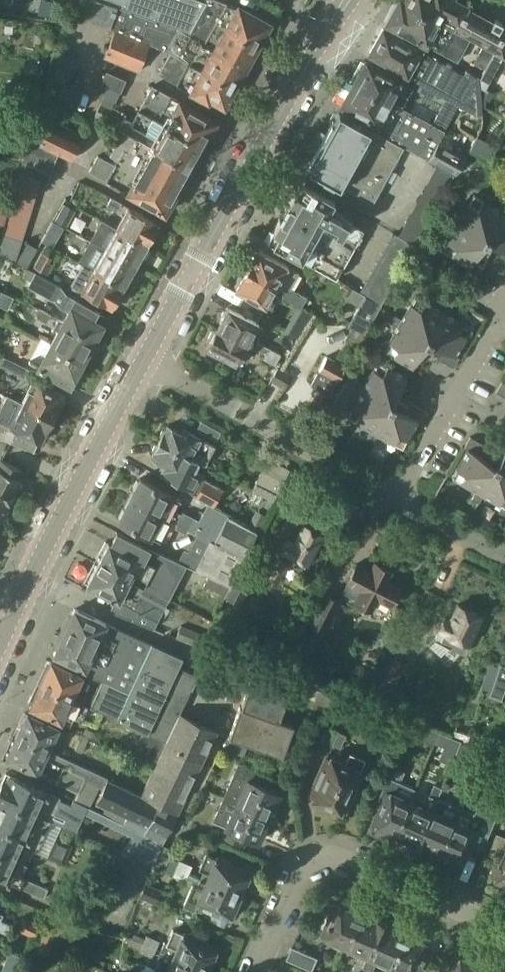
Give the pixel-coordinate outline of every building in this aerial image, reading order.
[(117,7),(96,0),(83,0),(77,17),(110,28),(117,7)] [(247,64),(270,23),(251,12),(250,14),(237,7),(219,0),(96,0),(117,7),(151,18),(170,25),(231,59),(232,56),(247,64)] [(459,58),(470,37),(467,35),(454,28),(403,0),(398,0),(388,21),(459,58)] [(495,51),(503,55),(504,52),(504,26),(502,24),(503,22),(495,18),(493,21),(465,6),(466,5),(457,0),(403,0),(454,28),(467,35),(470,37),(483,44),(495,51)] [(236,85),(247,64),(232,56),(231,59),(170,25),(151,18),(147,29),(157,33),(152,41),(170,52),(192,64),(219,79),(220,76),(236,85)] [(404,75),(445,97),(459,104),(483,117),(482,103),(481,87),(480,77),(466,69),(463,73),(384,28),(370,51),(406,71),(404,75)] [(151,44),(115,29),(104,56),(140,70),(151,44)] [(495,51),(483,44),(473,62),(485,68),(486,69),(495,51)] [(480,77),(481,87),(485,89),(486,87),(503,55),(495,51),(486,69),(485,68),(480,77)] [(224,106),(236,85),(220,76),(219,79),(192,64),(170,52),(159,73),(180,85),(208,101),(210,98),(224,106)] [(57,59),(52,76),(66,80),(67,80),(72,63),(57,59)] [(352,80),(402,107),(413,86),(363,59),(352,80)] [(101,83),(121,92),(127,79),(106,70),(101,83)] [(52,76),(50,75),(43,99),(59,104),(66,80),(52,76)] [(404,144),(403,146),(429,161),(439,141),(445,129),(432,122),(402,107),(352,80),(339,102),(389,129),(387,134),(404,144)] [(140,107),(145,110),(159,118),(204,143),(216,121),(179,100),(152,84),(140,107)] [(432,122),(445,129),(459,104),(445,97),(432,122)] [(125,129),(189,164),(192,159),(194,160),(204,143),(159,118),(145,110),(140,107),(132,120),(125,116),(119,126),(125,129)] [(404,144),(387,134),(386,137),(370,128),(372,126),(358,118),(340,108),(306,168),(338,187),(340,184),(373,202),(403,146),(404,144)] [(58,154),(72,160),(82,138),(36,118),(23,163),(52,171),(56,159),(58,154)] [(110,156),(117,159),(119,156),(178,188),(188,171),(186,170),(189,164),(125,129),(110,156)] [(20,158),(23,142),(0,139),(0,155),(20,158)] [(439,141),(429,161),(436,165),(454,174),(466,155),(439,141)] [(165,213),(178,188),(119,156),(117,159),(115,164),(99,155),(90,171),(126,190),(126,191),(165,213)] [(23,163),(20,173),(19,173),(12,197),(3,226),(0,236),(0,254),(16,262),(41,180),(48,183),(52,171),(23,163)] [(454,174),(436,165),(398,234),(416,244),(454,174)] [(363,229),(328,210),(334,199),(300,180),(267,239),(336,278),(363,229)] [(499,206),(475,193),(461,217),(453,212),(449,219),(457,224),(443,248),(471,264),(469,268),(478,273),(488,256),(486,254),(493,241),(504,248),(504,195),(499,206)] [(3,226),(12,197),(0,195),(0,226),(3,226)] [(122,202),(111,196),(107,205),(117,210),(122,202)] [(117,227),(147,244),(159,223),(153,219),(135,209),(128,206),(117,227)] [(62,207),(55,219),(67,226),(74,214),(62,207)] [(59,233),(63,226),(53,220),(49,228),(59,233)] [(135,265),(147,244),(117,227),(105,248),(135,265)] [(393,233),(360,291),(382,304),(415,245),(393,233)] [(27,268),(27,267),(38,247),(28,242),(17,262),(27,268)] [(130,275),(135,265),(105,248),(97,244),(92,252),(100,256),(93,268),(124,286),(125,284),(128,286),(133,277),(130,275)] [(258,248),(247,267),(285,289),(287,285),(291,287),(299,272),(293,269),(294,267),(258,248)] [(33,266),(47,273),(53,263),(49,261),(52,256),(42,251),(33,266)] [(123,288),(124,286),(93,268),(83,263),(70,285),(112,308),(117,298),(122,298),(125,292),(123,288)] [(285,289),(247,267),(236,288),(271,307),(278,295),(281,294),(291,300),(297,291),(291,287),(287,285),(285,289)] [(31,280),(28,285),(54,300),(61,285),(35,271),(31,280)] [(365,334),(380,307),(382,304),(360,291),(351,286),(345,297),(359,305),(348,324),(352,326),(365,334)] [(306,296),(297,291),(291,300),(301,305),(304,301),(306,296)] [(416,295),(403,318),(395,314),(391,321),(399,326),(386,350),(413,366),(425,346),(438,353),(436,356),(454,366),(459,356),(456,354),(472,326),(448,313),(457,296),(450,292),(440,309),(416,295)] [(69,310),(62,322),(95,339),(108,315),(67,293),(60,306),(69,310)] [(228,307),(217,327),(249,343),(253,334),(259,337),(264,327),(258,324),(259,322),(228,307)] [(47,322),(51,314),(39,308),(35,316),(47,322)] [(50,344),(83,360),(95,339),(62,322),(50,344)] [(254,346),(249,343),(217,327),(216,326),(206,347),(226,357),(225,359),(237,365),(242,356),(248,358),(254,346)] [(352,326),(334,359),(347,366),(365,334),(352,326)] [(258,341),(255,347),(266,353),(269,347),(258,341)] [(4,356),(30,369),(32,364),(70,384),(83,360),(50,344),(45,354),(36,349),(29,362),(26,360),(28,357),(2,344),(0,347),(0,354),(4,356)] [(269,347),(266,353),(264,358),(276,364),(281,353),(269,347)] [(320,390),(329,396),(330,397),(348,367),(347,366),(334,359),(327,355),(312,386),(320,390)] [(30,369),(4,356),(0,362),(0,363),(26,377),(30,369)] [(350,374),(334,403),(350,412),(348,416),(372,429),(367,437),(375,441),(379,434),(403,447),(419,420),(422,422),(428,412),(428,411),(411,402),(410,404),(396,396),(401,387),(407,376),(379,361),(366,383),(350,374)] [(282,386),(290,373),(279,366),(271,379),(282,386)] [(34,378),(22,403),(53,417),(65,393),(34,378)] [(502,381),(496,391),(504,396),(504,383),(502,381)] [(319,412),(329,396),(320,390),(310,406),(319,412)] [(10,442),(16,430),(41,442),(53,417),(22,403),(12,398),(7,410),(7,413),(14,417),(10,426),(0,421),(0,439),(10,442)] [(160,440),(199,461),(206,464),(216,444),(200,436),(200,435),(184,426),(181,432),(168,425),(160,440)] [(488,446),(470,436),(465,446),(469,449),(454,475),(477,488),(472,498),(479,501),(484,493),(504,505),(504,448),(500,456),(486,448),(488,446)] [(194,470),(199,461),(160,440),(152,456),(164,463),(163,467),(194,482),(191,487),(198,490),(195,495),(208,502),(213,505),(223,488),(206,479),(206,478),(199,474),(199,473),(194,470)] [(274,500),(290,468),(268,457),(252,489),(274,500)] [(13,496),(22,479),(19,477),(22,469),(1,459),(0,461),(0,490),(13,496)] [(188,529),(197,534),(197,533),(245,558),(247,553),(247,552),(257,531),(258,532),(258,531),(257,530),(248,525),(248,526),(213,506),(213,505),(208,502),(199,519),(183,511),(182,513),(176,510),(181,499),(172,494),(140,477),(129,498),(171,520),(177,523),(175,527),(186,533),(188,529)] [(5,514),(13,496),(0,490),(0,512),(5,514)] [(160,540),(171,520),(129,498),(118,519),(160,540)] [(256,510),(248,525),(257,530),(266,515),(256,510)] [(283,574),(290,561),(291,562),(292,564),(300,569),(305,567),(308,563),(322,535),(304,525),(296,540),(288,536),(278,555),(276,554),(270,565),(262,561),(257,573),(276,583),(281,573),(283,574)] [(109,539),(97,562),(168,599),(186,565),(178,561),(117,530),(111,541),(109,539)] [(178,561),(186,565),(195,569),(195,570),(230,586),(245,558),(197,533),(197,534),(189,550),(184,547),(178,561)] [(245,558),(230,586),(225,597),(242,604),(257,573),(262,561),(247,553),(245,558)] [(348,581),(349,582),(344,591),(355,596),(353,600),(372,609),(377,597),(392,604),(401,585),(387,579),(392,570),(375,561),(371,570),(357,563),(348,581)] [(154,627),(168,599),(97,562),(87,583),(115,598),(110,608),(154,627)] [(225,597),(230,586),(195,570),(179,604),(194,611),(204,590),(202,590),(203,587),(211,590),(207,598),(214,601),(207,618),(213,621),(221,604),(220,604),(223,596),(225,597)] [(325,630),(341,600),(323,590),(307,621),(325,630)] [(440,656),(448,647),(464,654),(482,616),(458,605),(450,620),(444,618),(438,631),(439,631),(435,640),(434,640),(429,646),(440,656)] [(91,706),(144,730),(166,741),(179,715),(180,712),(201,667),(182,658),(183,656),(152,642),(151,643),(75,607),(53,653),(85,668),(88,673),(102,680),(91,706)] [(176,637),(200,647),(204,634),(181,625),(176,637)] [(391,658),(385,671),(374,694),(387,700),(392,691),(393,692),(406,665),(391,658)] [(72,698),(83,675),(51,660),(40,683),(88,706),(88,705),(72,698)] [(499,660),(497,665),(490,662),(481,687),(488,689),(486,695),(504,701),(504,696),(504,662),(499,660)] [(374,694),(385,671),(372,664),(359,690),(372,697),(374,694)] [(279,719),(288,693),(250,680),(241,705),(240,704),(229,736),(283,755),(294,724),(279,719)] [(81,720),(88,706),(40,683),(30,703),(70,725),(74,716),(81,720)] [(314,701),(338,710),(347,712),(351,701),(318,689),(314,701)] [(7,772),(6,776),(5,775),(0,786),(0,795),(42,815),(47,817),(51,819),(77,831),(85,812),(133,835),(122,851),(134,856),(134,857),(153,865),(162,844),(178,812),(187,816),(212,765),(203,761),(217,729),(180,712),(179,715),(166,741),(165,744),(164,744),(157,759),(140,793),(160,803),(145,834),(73,800),(71,803),(60,798),(61,796),(49,791),(49,790),(7,772)] [(17,733),(48,749),(59,726),(27,712),(17,733)] [(421,725),(409,720),(401,738),(413,743),(421,725)] [(455,729),(452,736),(455,737),(461,739),(463,740),(468,742),(470,734),(455,729)] [(165,744),(166,741),(144,730),(140,740),(151,745),(146,754),(157,759),(164,744),(165,744)] [(346,734),(338,731),(331,746),(334,747),(335,745),(340,748),(346,734)] [(444,745),(457,750),(461,739),(455,737),(452,736),(440,732),(439,733),(435,742),(444,745)] [(77,791),(73,800),(145,834),(160,803),(140,793),(48,749),(17,733),(6,756),(77,791)] [(463,740),(455,759),(462,762),(471,743),(468,742),(463,740)] [(345,811),(367,760),(351,753),(346,764),(328,756),(310,796),(315,798),(313,801),(340,812),(341,809),(345,811)] [(269,816),(269,817),(279,792),(256,782),(261,771),(239,761),(223,796),(240,803),(269,816)] [(396,833),(409,802),(416,788),(401,781),(405,771),(397,767),(393,778),(388,775),(378,798),(383,800),(374,821),(384,826),(383,828),(396,833)] [(409,802),(396,833),(418,843),(432,812),(438,797),(442,788),(434,784),(424,808),(409,802)] [(0,795),(0,849),(27,861),(33,849),(47,817),(42,815),(0,795)] [(259,841),(269,817),(269,816),(240,803),(223,796),(212,821),(227,827),(223,836),(241,844),(245,835),(259,841)] [(432,812),(418,843),(440,853),(459,809),(460,807),(445,801),(438,797),(432,812)] [(475,817),(459,809),(440,853),(452,858),(453,856),(463,861),(471,842),(481,846),(497,809),(482,802),(475,817)] [(493,875),(503,879),(502,882),(504,883),(504,837),(497,834),(489,852),(501,856),(493,875)] [(64,862),(72,844),(54,837),(46,854),(48,855),(64,862)] [(173,848),(162,844),(153,865),(152,866),(164,871),(167,862),(169,859),(173,848)] [(109,863),(127,871),(134,856),(122,851),(116,848),(109,863)] [(0,849),(0,878),(8,881),(44,897),(48,888),(21,875),(27,861),(0,849)] [(201,877),(240,894),(249,871),(216,857),(216,858),(206,854),(200,869),(204,870),(201,877)] [(178,863),(169,859),(167,862),(176,866),(190,872),(193,865),(179,859),(178,863)] [(190,872),(176,866),(167,862),(164,871),(186,881),(190,872)] [(229,917),(240,894),(201,877),(198,885),(193,883),(183,905),(195,910),(198,904),(229,917)] [(163,889),(145,882),(140,896),(157,903),(163,889)] [(336,903),(322,935),(346,945),(360,911),(348,905),(347,908),(336,903)] [(360,911),(346,945),(368,954),(368,955),(383,920),(374,916),(373,917),(360,911)] [(34,936),(39,924),(23,916),(18,928),(34,936)] [(8,934),(12,925),(0,920),(0,921),(0,930),(8,934)] [(360,971),(369,971),(370,969),(372,970),(373,965),(376,959),(390,965),(405,931),(392,925),(392,924),(383,920),(368,955),(368,954),(363,965),(360,971)] [(174,955),(207,969),(211,961),(213,962),(218,951),(216,950),(217,947),(198,939),(199,937),(189,933),(188,935),(183,933),(183,934),(173,930),(167,943),(165,942),(162,950),(174,955)] [(390,965),(404,971),(423,971),(431,954),(424,951),(427,943),(417,938),(418,936),(405,931),(390,965)] [(143,942),(157,948),(160,941),(146,935),(143,942)] [(157,948),(143,942),(140,950),(153,956),(157,948)] [(317,957),(292,945),(286,958),(312,970),(317,957)] [(207,969),(174,955),(162,950),(158,959),(160,960),(155,971),(206,971),(207,969)] [(2,971),(15,971),(22,956),(10,951),(2,971)] [(450,971),(477,971),(481,963),(468,958),(467,960),(457,956),(450,971)] [(351,971),(360,971),(363,965),(355,962),(351,971)] [(477,971),(494,971),(492,971),(493,969),(481,963),(477,971)]
